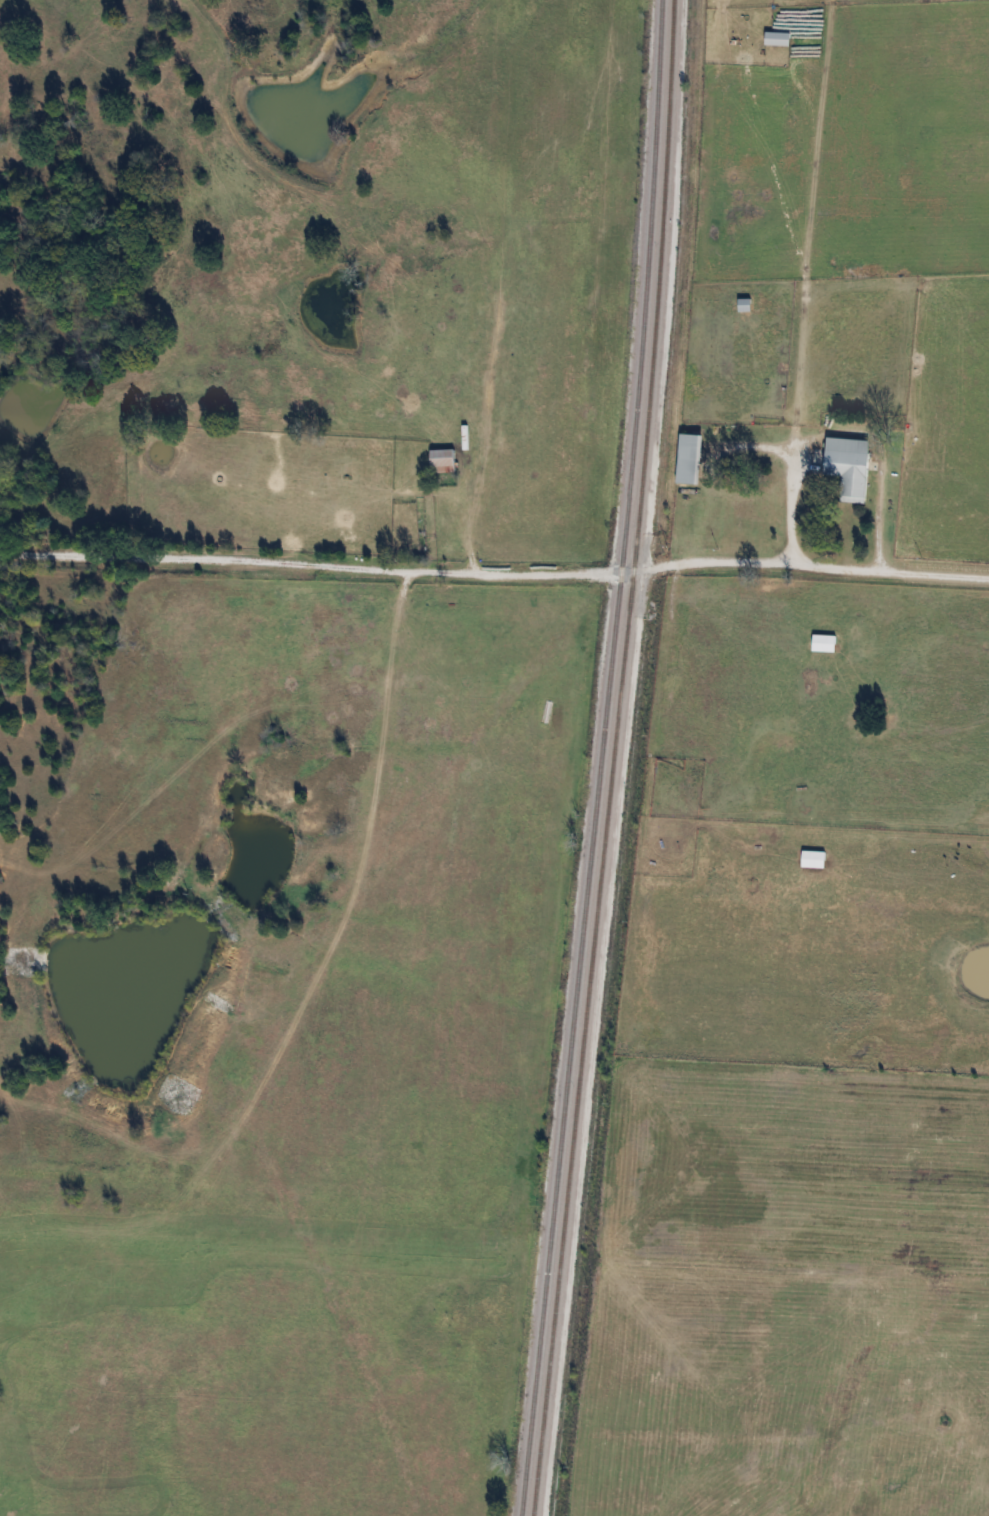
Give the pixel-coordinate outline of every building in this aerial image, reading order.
[(790,45),(790,31),(765,31),(765,45),(790,45)] [(751,310),(751,298),(739,298),(739,311),(751,310)] [(704,434),(680,433),(677,482),(701,484),(704,434)] [(871,439),(828,437),(826,475),(842,476),(841,500),(867,502),(871,439)] [(455,449),(433,449),(433,472),(455,472),(455,449)] [(836,652),(837,635),(813,634),(813,651),(836,652)] [(802,867),(826,867),(826,850),(802,850),(802,867)]
